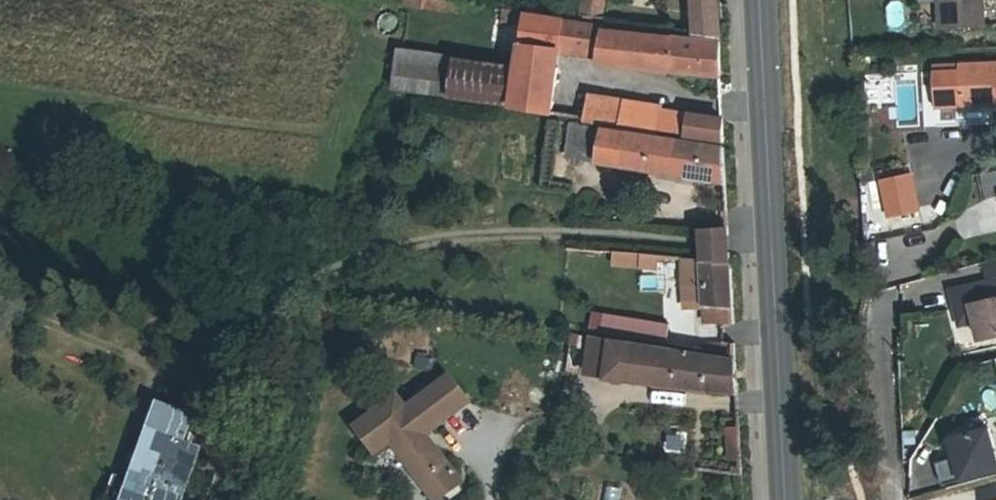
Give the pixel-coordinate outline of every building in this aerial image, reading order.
[(401,6),(457,13),(459,1),(454,0),(402,0),(401,6)] [(592,0),(583,0),(581,17),(603,21),(606,2),(592,0)] [(694,34),(720,38),(717,0),(692,0),(694,34)] [(941,29),(984,27),(982,0),(939,0),(941,29)] [(500,23),(524,26),(526,14),(526,11),(502,8),(500,23)] [(524,26),(521,45),(559,51),(563,20),(526,14),(524,26)] [(599,57),(604,30),(605,26),(563,20),(559,51),(567,52),(567,55),(599,60),(599,57)] [(720,42),(604,30),(599,57),(619,59),(619,65),(720,75),(720,42)] [(559,51),(521,45),(518,67),(518,68),(556,73),(559,51)] [(450,98),(456,58),(400,50),(394,90),(450,98)] [(518,67),(456,58),(450,98),(513,107),(518,68),(518,67)] [(959,70),(961,106),(995,105),(995,62),(959,64),(959,70)] [(556,73),(518,68),(513,107),(513,108),(550,114),(556,73)] [(917,69),(861,71),(863,103),(895,102),(897,127),(919,126),(917,69)] [(961,106),(959,70),(933,72),(935,108),(961,106)] [(658,131),(662,109),(662,106),(590,95),(586,122),(658,134),(658,131)] [(685,136),(689,113),(662,109),(658,131),(685,136)] [(722,119),(689,113),(685,136),(724,142),(722,119)] [(573,157),(579,125),(573,123),(567,156),(573,157)] [(599,161),(604,129),(579,125),(573,157),(599,161)] [(724,147),(604,129),(599,161),(725,181),(724,147)] [(919,211),(912,175),(911,173),(882,179),(882,180),(890,217),(919,211)] [(703,259),(730,261),(728,227),(701,229),(703,259)] [(655,265),(656,255),(615,251),(614,265),(639,267),(641,265),(641,264),(655,265)] [(733,322),(730,261),(703,259),(683,257),(684,300),(694,300),(694,307),(704,307),(704,322),(733,322)] [(973,285),(977,302),(971,304),(975,321),(979,338),(979,340),(995,336),(995,279),(973,285)] [(977,302),(973,285),(962,287),(969,322),(975,321),(971,304),(977,302)] [(967,320),(959,294),(947,298),(955,323),(967,320)] [(640,337),(640,335),(643,320),(611,315),(609,332),(640,337)] [(669,324),(643,320),(640,335),(667,339),(669,324)] [(586,374),(606,377),(611,340),(592,338),(586,374)] [(735,359),(611,340),(606,377),(606,378),(737,392),(735,359)] [(710,342),(711,351),(735,354),(735,343),(724,342),(710,342)] [(430,370),(431,359),(416,358),(415,368),(430,370)] [(390,443),(421,484),(446,465),(424,436),(468,403),(448,378),(405,410),(396,398),(354,429),(374,455),(390,443)] [(157,406),(148,434),(183,446),(193,419),(157,406)] [(739,426),(725,427),(727,461),(741,460),(739,426)] [(995,470),(995,453),(989,428),(951,439),(956,457),(936,462),(943,485),(995,470)] [(183,446),(148,434),(124,499),(182,499),(199,451),(183,446)] [(421,484),(432,499),(438,499),(460,483),(446,465),(421,484)] [(601,499),(625,499),(626,485),(602,483),(601,499)]
